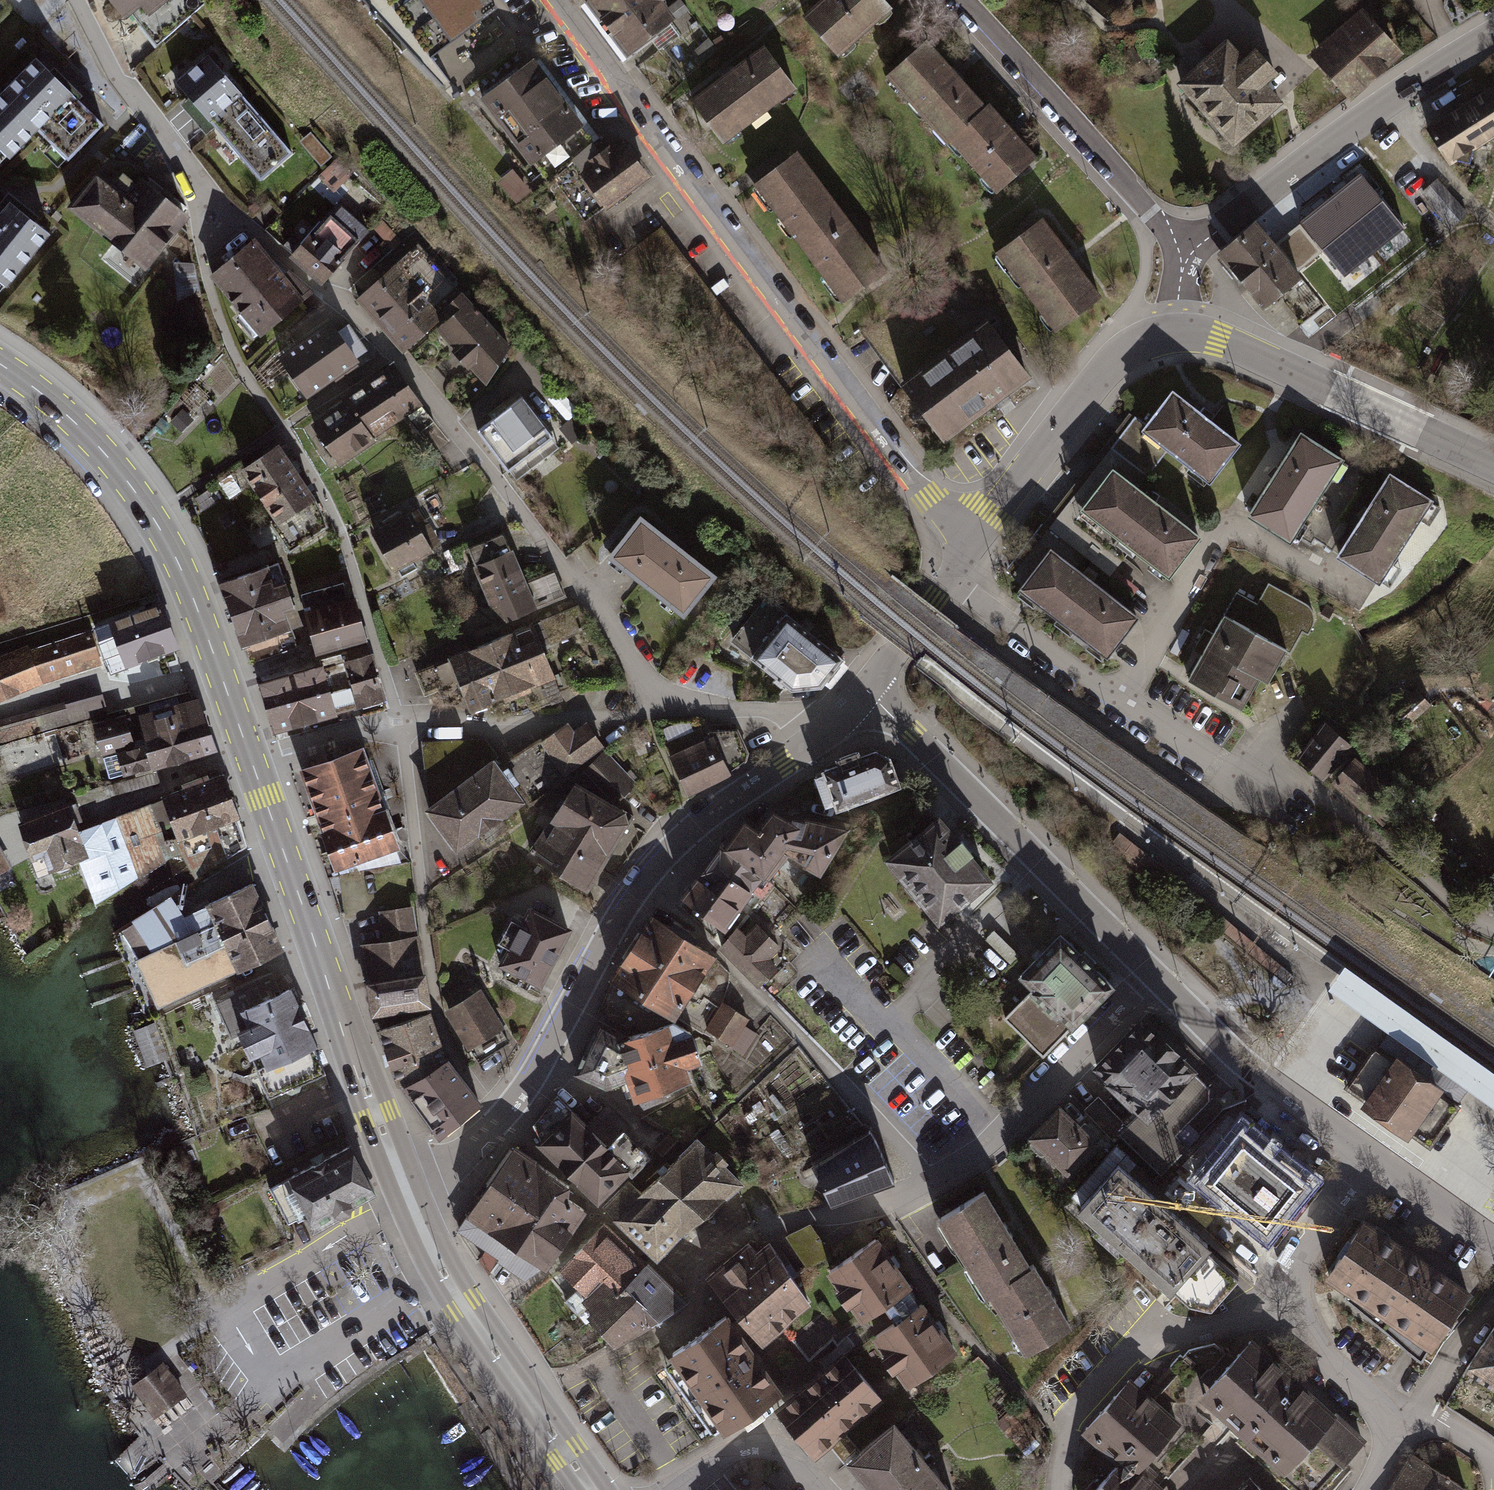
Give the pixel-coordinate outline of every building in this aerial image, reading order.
[(124,19),(141,5),(150,15),(168,0),(111,0),(124,19)] [(410,47),(420,39),(434,56),(498,9),(491,0),(368,0),(410,47)] [(666,0),(589,0),(624,48),(674,11),(666,0)] [(800,15),(835,55),(895,4),(891,0),(816,0),(800,15)] [(1405,56),(1362,8),(1309,54),(1349,100),(1405,56)] [(1245,52),(1229,36),(1178,85),(1235,144),(1285,96),(1269,79),(1281,67),(1256,41),(1245,52)] [(1037,159),(925,39),(885,79),(994,193),(1037,159)] [(761,44),(690,99),(723,142),(796,90),(761,44)] [(176,82),(259,178),(292,151),(209,53),(176,82)] [(532,54),(480,90),(530,156),(545,147),(586,119),(574,106),(532,54)] [(11,159),(38,128),(69,157),(103,123),(35,55),(0,90),(0,148),(11,159)] [(1425,128),(1450,165),(1493,138),(1493,85),(1425,128)] [(607,149),(586,119),(545,147),(557,163),(573,152),(607,201),(650,172),(626,136),(607,149)] [(332,156),(311,132),(306,135),(304,133),(299,126),(292,132),(321,167),(332,156)] [(883,269),(797,151),(750,183),(839,303),(883,269)] [(335,160),(318,177),(334,192),(351,175),(335,160)] [(1362,165),(1295,220),(1297,224),(1274,243),(1298,273),(1323,255),(1328,261),(1397,211),(1362,165)] [(97,168),(65,204),(145,268),(191,213),(143,174),(137,182),(123,171),(114,182),(97,168)] [(1466,214),(1432,176),(1414,191),(1448,229),(1466,214)] [(8,285),(53,231),(9,197),(0,207),(0,279),(8,285)] [(321,284),(370,230),(342,207),(335,214),(330,210),(290,256),(321,284)] [(1042,215),(992,252),(1053,332),(1105,295),(1042,215)] [(401,238),(378,216),(371,224),(392,248),(401,238)] [(1255,219),(1217,250),(1263,310),(1303,279),(1298,273),(1274,243),(1255,219)] [(255,238),(209,274),(262,335),(315,292),(289,268),(284,273),(255,238)] [(419,243),(400,261),(356,299),(403,352),(437,323),(487,383),(509,341),(462,290),(419,243)] [(173,265),(184,295),(198,290),(186,260),(173,265)] [(1029,376),(986,317),(900,383),(942,442),(985,409),(1029,376)] [(330,318),(277,357),(307,400),(360,361),(330,318)] [(433,421),(393,362),(345,394),(377,436),(408,415),(418,432),(433,421)] [(1242,443),(1171,388),(1144,425),(1142,428),(1167,449),(1209,483),(1242,443)] [(377,436),(345,394),(308,421),(341,465),(379,439),(377,436)] [(523,394),(479,429),(517,480),(569,442),(545,410),(539,415),(523,394)] [(1167,449),(1142,428),(1144,425),(1130,413),(1008,571),(1022,582),(1048,548),(1066,560),(1075,550),(1110,576),(1124,557),(1087,530),(1096,522),(1080,509),(1112,467),(1138,488),(1167,449)] [(1343,459),(1298,432),(1249,515),(1293,541),(1343,459)] [(279,443),(240,468),(277,524),(272,528),(290,553),(326,528),(317,499),(279,443)] [(1112,467),(1080,509),(1096,522),(1168,577),(1198,536),(1138,488),(1112,467)] [(1429,500),(1387,475),(1335,553),(1378,581),(1429,500)] [(413,506),(372,529),(401,581),(422,569),(418,562),(438,551),(422,522),(426,519),(419,508),(415,510),(413,506)] [(642,512),(610,554),(686,615),(720,573),(642,512)] [(504,532),(470,547),(499,624),(569,596),(557,569),(527,583),(504,532)] [(1066,560),(1048,548),(1022,582),(1018,588),(1105,657),(1138,615),(1066,560)] [(279,560),(220,581),(251,664),(299,647),(292,629),(304,626),(279,560)] [(345,580),(299,592),(318,654),(369,639),(356,596),(349,598),(345,580)] [(1235,593),(1227,609),(1288,644),(1298,630),(1304,632),(1316,612),(1264,583),(1253,603),(1235,593)] [(769,594),(731,641),(797,689),(824,687),(847,657),(769,594)] [(163,600),(93,626),(110,672),(180,648),(163,600)] [(534,619),(448,653),(450,658),(417,671),(427,701),(471,711),(504,696),(506,703),(525,696),(532,712),(553,704),(566,700),(545,646),(589,630),(579,605),(536,624),(534,619)] [(1288,644),(1227,609),(1190,677),(1245,705),(1259,674),(1271,679),(1288,644)] [(43,684),(102,666),(90,630),(55,641),(54,638),(29,647),(28,644),(0,656),(0,701),(43,684)] [(387,699),(373,651),(324,665),(338,716),(387,699)] [(338,716),(324,665),(262,683),(275,732),(338,716)] [(1427,705),(1412,687),(1403,695),(1397,687),(1386,696),(1392,703),(1388,706),(1404,724),(1427,705)] [(0,720),(0,743),(108,711),(102,694),(64,705),(63,700),(0,720)] [(199,696),(135,714),(145,745),(117,753),(124,776),(218,751),(199,696)] [(125,714),(93,722),(102,755),(135,747),(125,714)] [(670,741),(666,743),(690,796),(733,775),(731,770),(747,760),(748,753),(738,730),(703,732),(700,728),(693,731),(690,720),(665,729),(670,741)] [(1354,749),(1325,721),(1298,756),(1325,782),(1354,749)] [(569,722),(503,763),(532,802),(605,746),(588,722),(577,730),(569,722)] [(458,851),(526,800),(486,740),(422,741),(429,806),(425,808),(458,851)] [(365,745),(302,766),(336,870),(401,846),(365,745)] [(815,772),(827,807),(902,781),(894,755),(879,748),(864,754),(862,748),(838,757),(841,762),(815,772)] [(635,785),(602,752),(583,770),(617,804),(635,785)] [(1355,757),(1331,782),(1366,814),(1369,812),(1389,830),(1409,807),(1355,757)] [(224,773),(162,794),(164,798),(81,832),(90,857),(78,861),(95,902),(183,851),(195,867),(249,849),(224,773)] [(634,816),(576,781),(552,820),(613,853),(634,816)] [(723,844),(684,896),(726,928),(755,894),(760,898),(772,883),(770,880),(791,856),(823,876),(853,827),(798,814),(774,801),(759,819),(746,811),(723,844)] [(70,803),(17,823),(36,877),(78,861),(90,857),(81,832),(70,803)] [(939,807),(883,855),(940,922),(996,874),(966,839),(939,807)] [(552,820),(529,854),(590,892),(613,853),(552,820)] [(12,867),(0,848),(0,873),(12,867)] [(287,950),(252,874),(207,894),(228,942),(184,963),(174,942),(134,960),(157,1009),(287,950)] [(574,928),(530,904),(522,921),(512,916),(500,941),(510,946),(500,964),(508,968),(504,977),(528,990),(533,981),(543,987),(574,928)] [(385,939),(362,942),(373,1016),(432,1004),(414,906),(380,912),(385,939)] [(719,956),(652,909),(611,974),(616,978),(656,1003),(674,1016),(678,1018),(682,1012),(690,1001),(719,956)] [(762,983),(781,964),(774,957),(783,948),(757,922),(746,933),(738,924),(721,941),(762,983)] [(1063,924),(1021,964),(1038,981),(1077,1020),(1118,980),(1090,951),(1063,924)] [(1328,988),(1389,1031),(1469,1088),(1493,1106),(1493,1070),(1346,964),(1328,988)] [(656,1003),(616,978),(603,999),(598,1008),(620,1019),(647,1017),(656,1003)] [(1044,1053),(1077,1020),(1038,981),(1005,1013),(1044,1053)] [(328,1076),(292,988),(241,1011),(248,1027),(239,1029),(251,1059),(261,1055),(265,1065),(256,1068),(270,1099),(328,1076)] [(483,989),(445,1012),(468,1053),(472,1050),(479,1062),(509,1042),(502,1031),(506,1028),(483,989)] [(752,1018),(725,1001),(721,1008),(703,997),(700,1005),(690,1001),(682,1012),(743,1055),(758,1032),(747,1026),(752,1018)] [(432,1012),(381,1029),(399,1082),(404,1080),(407,1087),(440,1137),(461,1121),(483,1103),(448,1059),(432,1012)] [(1145,1015),(1095,1065),(1141,1110),(1153,1122),(1194,1080),(1203,1071),(1145,1015)] [(669,1023),(635,1036),(601,1020),(577,1074),(608,1088),(630,1082),(636,1098),(692,1081),(687,1065),(704,1060),(694,1028),(678,1018),(674,1016),(669,1023)] [(1389,1031),(1378,1046),(1458,1103),(1469,1088),(1389,1031)] [(1346,1085),(1345,1086),(1363,1099),(1361,1103),(1409,1137),(1412,1133),(1431,1147),(1461,1105),(1458,1103),(1378,1046),(1375,1044),(1368,1054),(1346,1085)] [(1204,1088),(1194,1080),(1153,1122),(1141,1110),(1127,1125),(1118,1134),(1157,1174),(1184,1147),(1171,1133),(1205,1100),(1205,1094),(1204,1088)] [(1118,1134),(1127,1125),(1100,1096),(1084,1111),(1112,1140),(1118,1134)] [(1062,1107),(1033,1137),(1070,1172),(1098,1142),(1062,1107)] [(607,1142),(573,1108),(557,1123),(540,1140),(598,1198),(629,1167),(632,1170),(651,1151),(625,1125),(607,1142)] [(1322,1184),(1244,1121),(1198,1177),(1277,1240),(1322,1184)] [(871,1129),(812,1163),(831,1202),(894,1181),(871,1129)] [(607,1207),(654,1255),(702,1209),(738,1181),(698,1140),(663,1173),(641,1195),(630,1184),(607,1207)] [(352,1202),(373,1190),(349,1145),(292,1175),(288,1166),(264,1179),(288,1223),(305,1214),(313,1228),(349,1208),(352,1202)] [(568,1184),(516,1147),(470,1211),(472,1213),(459,1231),(524,1277),(542,1263),(545,1265),(584,1207),(567,1196),(568,1184)] [(1086,1199),(1119,1161),(1112,1154),(1078,1192),(1086,1199)] [(1219,1245),(1124,1162),(1084,1208),(1191,1303),(1211,1307),(1239,1278),(1211,1254),(1219,1245)] [(995,1295),(1035,1266),(989,1190),(940,1218),(988,1299),(995,1295)] [(1471,1292),(1366,1218),(1324,1279),(1347,1295),(1344,1299),(1421,1365),(1471,1292)] [(605,1223),(561,1267),(587,1291),(577,1300),(615,1342),(686,1299),(665,1280),(605,1223)] [(830,1255),(810,1223),(785,1235),(806,1268),(830,1255)] [(830,1273),(863,1323),(916,1287),(880,1237),(830,1273)] [(761,1338),(810,1300),(770,1242),(759,1252),(749,1242),(708,1277),(761,1338)] [(995,1295),(1031,1355),(1076,1326),(1039,1263),(1035,1266),(995,1295)] [(874,1336),(910,1388),(960,1353),(925,1302),(874,1336)] [(725,1431),(781,1388),(725,1312),(667,1352),(725,1431)] [(1468,1364),(1493,1382),(1493,1328),(1468,1364)] [(1255,1337),(1202,1396),(1237,1428),(1258,1447),(1282,1470),(1305,1489),(1315,1489),(1340,1462),(1345,1466),(1369,1439),(1255,1337)] [(777,1409),(818,1457),(887,1400),(846,1351),(777,1409)] [(174,1379),(163,1364),(135,1384),(157,1414),(185,1393),(174,1379)] [(1093,1489),(1171,1489),(1158,1478),(1144,1466),(1184,1422),(1129,1373),(1085,1423),(1122,1456),(1119,1460),(1093,1489)] [(1037,1439),(1010,1409),(997,1422),(1023,1452),(1037,1439)] [(850,1460),(874,1489),(954,1489),(896,1419),(850,1460)] [(1474,1489),(1410,1452),(1388,1489),(1474,1489)] [(1262,1489),(1247,1474),(1230,1489),(1262,1489)]
